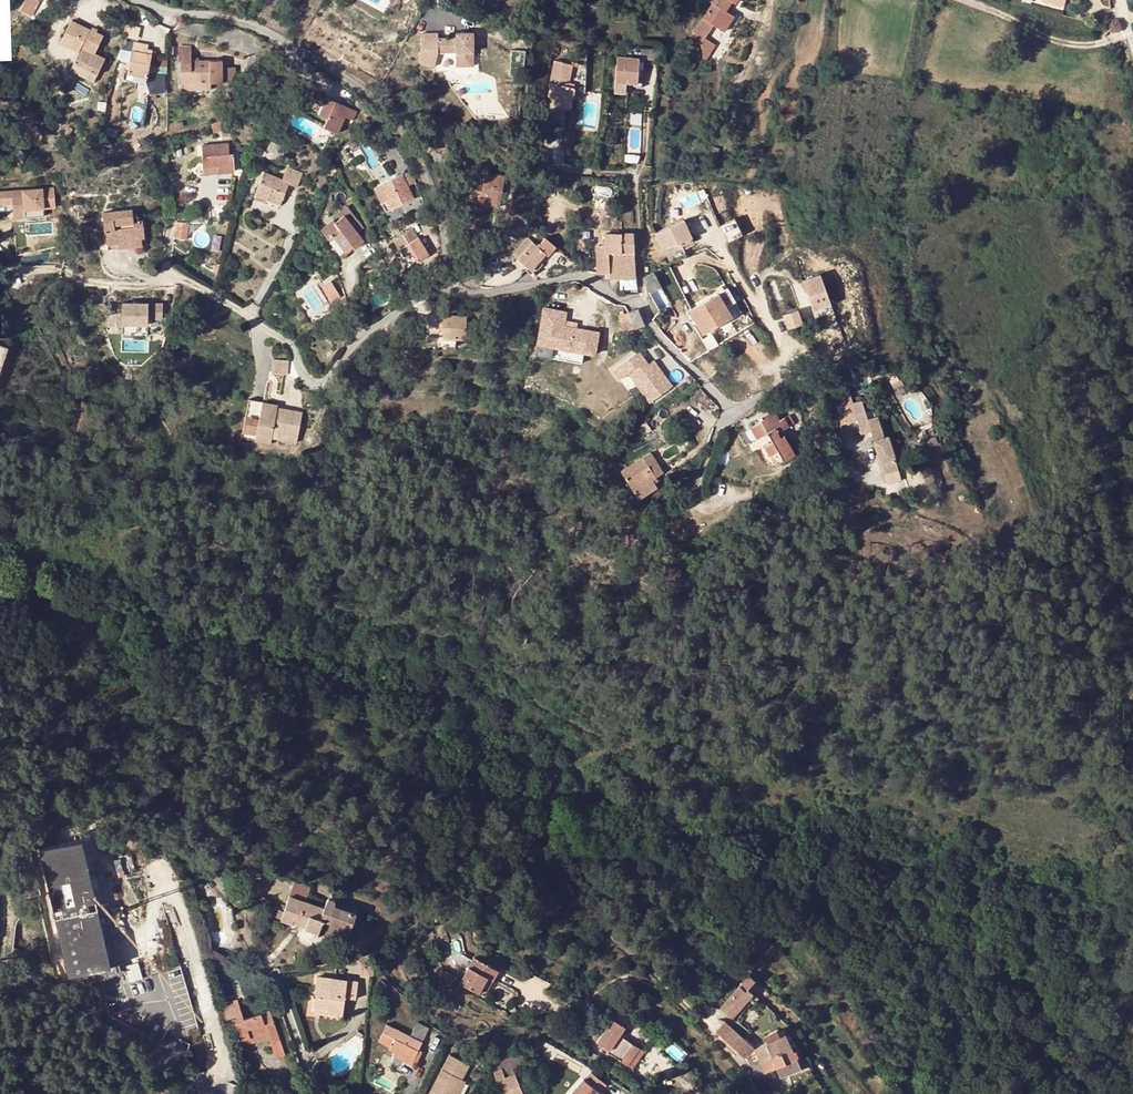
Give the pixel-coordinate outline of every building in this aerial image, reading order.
[(21,9),(24,11),(31,14),(38,0),(25,0),(21,9)] [(734,2),(735,0),(708,0),(712,2),(693,32),(697,35),(700,37),(703,32),(706,34),(713,24),(722,30),(732,15),(728,12),(725,10),(731,0),(734,2)] [(728,12),(734,2),(731,0),(725,10),(728,12)] [(0,21),(0,27),(6,32),(11,26),(2,19),(0,21)] [(101,34),(70,20),(63,35),(72,39),(83,43),(80,50),(103,60),(104,57),(93,52),(101,34)] [(130,25),(127,36),(138,39),(141,27),(130,25)] [(473,65),(473,35),(465,35),(465,31),(449,31),(449,36),(436,36),(436,31),(419,32),(419,34),(420,50),(417,61),(433,66),(436,52),(456,52),(456,65),(473,65)] [(704,37),(706,34),(703,32),(700,37),(697,35),(694,39),(700,43),(703,61),(714,44),(704,37)] [(72,39),(63,35),(60,41),(80,50),(83,43),(72,39)] [(148,43),(138,40),(136,49),(133,48),(128,71),(147,75),(152,48),(147,47),(148,43)] [(222,81),(222,66),(222,60),(191,60),(191,44),(179,44),(179,60),(180,60),(181,81),(210,81),(222,81)] [(641,47),(629,46),(628,57),(617,56),(614,91),(625,92),(626,82),(631,82),(637,83),(637,87),(641,87),(643,58),(640,57),(641,47)] [(640,57),(643,58),(657,59),(658,49),(641,47),(640,57)] [(103,60),(80,50),(74,63),(97,73),(103,60)] [(155,58),(153,72),(167,74),(169,60),(155,58)] [(293,66),(278,59),(277,61),(274,68),(289,75),(293,66)] [(554,60),(548,96),(556,97),(568,99),(572,100),(574,87),(565,85),(566,78),(568,78),(570,63),(554,60)] [(97,73),(74,63),(70,70),(93,81),(97,73)] [(235,65),(222,66),(222,81),(236,80),(235,65)] [(146,81),(147,75),(128,71),(127,77),(146,81)] [(310,109),(328,118),(336,101),(318,92),(310,109)] [(566,108),(568,99),(556,97),(555,107),(566,108)] [(357,110),(336,101),(328,118),(325,127),(338,133),(345,118),(346,117),(348,116),(353,119),(357,110)] [(218,123),(211,124),(211,126),(212,131),(219,130),(218,123)] [(439,126),(429,130),(430,133),(437,149),(447,145),(439,126)] [(516,132),(505,132),(506,148),(516,147),(516,132)] [(229,143),(202,144),(202,148),(203,172),(213,171),(218,171),(229,170),(234,170),(233,151),(229,152),(229,143)] [(548,149),(540,148),(540,151),(539,160),(547,161),(548,149)] [(256,194),(268,199),(270,195),(282,200),(289,183),(297,185),(302,173),(287,168),(283,178),(265,171),(256,194)] [(484,172),(482,189),(481,190),(486,191),(484,203),(499,205),(503,175),(484,172)] [(402,174),(375,186),(376,189),(386,210),(413,198),(402,174)] [(49,186),(7,192),(9,205),(10,212),(21,210),(22,218),(42,214),(41,207),(52,206),(49,186)] [(473,201),(484,203),(486,191),(481,190),(482,189),(475,188),(473,201)] [(7,192),(1,193),(3,206),(9,205),(7,192)] [(280,203),(282,200),(270,195),(268,199),(280,203)] [(331,216),(333,219),(335,220),(342,214),(357,233),(363,228),(346,205),(341,209),(331,216)] [(103,212),(105,230),(106,230),(108,249),(141,245),(141,236),(144,235),(142,219),(134,220),(132,209),(103,212)] [(21,210),(10,212),(11,219),(22,218),(21,210)] [(363,241),(357,233),(342,214),(335,220),(333,219),(321,228),(328,237),(332,234),(345,252),(352,246),(354,248),(363,241)] [(722,225),(729,240),(741,235),(734,219),(722,225)] [(175,238),(187,240),(191,223),(179,221),(175,238)] [(654,233),(663,255),(685,246),(682,238),(689,236),(683,221),(654,233)] [(605,252),(621,252),(621,232),(605,233),(605,252)] [(632,252),(633,252),(632,232),(621,232),(621,252),(621,256),(608,256),(608,261),(607,272),(606,274),(606,275),(606,278),(634,277),(634,266),(633,256),(632,256),(632,252)] [(347,254),(345,252),(332,234),(328,237),(332,242),(343,257),(347,254)] [(418,237),(399,246),(403,254),(411,249),(416,259),(427,255),(418,237)] [(518,258),(528,267),(526,269),(532,274),(542,263),(539,260),(546,252),(548,254),(555,247),(545,237),(537,246),(532,241),(527,237),(513,253),(518,258)] [(384,248),(387,253),(392,250),(390,245),(384,248)] [(595,274),(606,275),(606,274),(607,272),(608,261),(597,260),(595,274)] [(649,291),(661,285),(654,271),(642,277),(649,291)] [(634,277),(606,278),(606,282),(619,281),(619,289),(635,287),(634,277)] [(805,283),(813,314),(831,309),(823,279),(805,283)] [(324,280),(317,284),(319,287),(328,305),(336,301),(324,280)] [(727,287),(689,310),(703,333),(731,316),(725,306),(735,300),(727,287)] [(163,314),(163,299),(123,299),(123,320),(148,320),(148,314),(163,314)] [(595,353),(598,330),(563,325),(565,311),(543,308),(537,344),(584,351),(595,353)] [(633,326),(643,323),(638,308),(629,310),(633,326)] [(624,329),(633,326),(629,310),(620,313),(624,329)] [(783,315),(786,330),(801,326),(797,311),(783,315)] [(466,315),(439,314),(439,322),(442,322),(442,328),(442,336),(439,336),(438,344),(455,345),(455,337),(465,337),(466,315)] [(148,320),(123,320),(122,331),(148,331),(148,320)] [(582,362),(584,351),(537,344),(536,355),(582,362)] [(650,400),(672,384),(666,374),(660,378),(648,362),(639,348),(613,367),(620,377),(628,371),(650,400)] [(660,378),(666,374),(654,358),(648,362),(660,378)] [(273,372),(288,374),(290,361),(275,359),(273,372)] [(750,365),(756,375),(767,368),(761,359),(750,365)] [(767,368),(756,375),(764,387),(775,380),(767,368)] [(751,377),(736,391),(742,398),(757,384),(751,377)] [(871,431),(884,473),(898,468),(888,435),(883,436),(876,415),(867,418),(861,399),(852,402),(850,394),(836,406),(842,426),(858,421),(862,434),(871,431)] [(276,411),(277,407),(277,405),(249,400),(241,437),(255,440),(256,433),(271,436),(272,431),(297,436),(301,412),(282,408),(281,412),(276,411)] [(760,421),(767,432),(772,440),(764,445),(775,463),(794,452),(783,434),(780,436),(778,431),(781,429),(787,425),(783,417),(779,419),(773,409),(758,417),(760,421)] [(767,432),(760,421),(750,427),(757,437),(767,432)] [(296,441),(297,436),(272,431),(271,436),(296,441)] [(270,443),(271,436),(256,433),(255,440),(270,443)] [(657,485),(655,481),(652,477),(656,475),(662,471),(650,451),(621,468),(638,497),(657,485)] [(626,512),(640,506),(629,503),(626,512)] [(640,506),(626,512),(640,516),(642,507),(640,506)] [(149,629),(151,631),(156,622),(145,617),(141,625),(149,629)] [(41,848),(46,872),(49,888),(39,890),(36,894),(40,911),(54,908),(70,975),(90,971),(91,976),(106,973),(105,967),(110,966),(96,899),(92,886),(82,839),(41,848)] [(30,851),(39,890),(49,888),(46,872),(41,848),(30,851)] [(200,876),(197,875),(195,876),(193,877),(192,880),(192,883),(194,885),(196,886),(198,886),(201,886),(203,883),(203,880),(203,878),(200,876)] [(292,891),(306,895),(309,886),(295,882),(292,891)] [(98,884),(92,886),(96,899),(104,897),(98,884)] [(325,908),(289,896),(281,919),(305,927),(304,929),(304,931),(305,934),(306,936),(309,938),(311,938),(315,937),(317,936),(319,933),(320,929),(323,920),(350,929),(356,913),(335,906),(335,904),(336,901),(335,899),(333,897),(331,897),(329,898),(327,900),(325,908)] [(347,938),(350,929),(323,920),(320,929),(347,938)] [(498,969),(473,956),(459,982),(478,992),(486,976),(492,979),(498,969)] [(455,975),(449,972),(445,980),(451,983),(455,975)] [(756,981),(750,975),(728,999),(734,1005),(756,981)] [(358,981),(317,976),(313,1006),(328,1008),(328,1013),(342,1015),(344,997),(355,998),(358,981)] [(484,995),(492,979),(486,976),(478,992),(484,995)] [(726,1014),(734,1005),(728,999),(720,1008),(726,1014)] [(224,1004),(225,1007),(226,1010),(239,1005),(238,1000),(224,1004)] [(244,1019),(239,1005),(226,1010),(225,1007),(221,1008),(225,1022),(229,1021),(230,1024),(236,1042),(267,1032),(268,1037),(270,1042),(279,1039),(270,1011),(244,1019)] [(623,1025),(611,1018),(596,1041),(608,1049),(607,1052),(627,1064),(637,1047),(617,1035),(623,1025)] [(411,1034),(423,1039),(429,1026),(416,1021),(411,1034)] [(716,1031),(745,1056),(755,1049),(724,1021),(716,1031)] [(389,1049),(394,1051),(413,1060),(418,1048),(422,1040),(387,1023),(379,1041),(390,1046),(389,1049)] [(882,1034),(875,1027),(866,1035),(872,1042),(882,1034)] [(780,1035),(780,1034),(777,1029),(765,1035),(768,1041),(780,1035)] [(267,1032),(236,1042),(238,1047),(268,1037),(267,1032)] [(780,1035),(768,1041),(756,1048),(761,1061),(792,1047),(784,1032),(780,1034),(780,1035)] [(637,1047),(627,1064),(632,1067),(643,1050),(637,1047)] [(777,1067),(797,1059),(792,1047),(761,1061),(766,1071),(777,1067)] [(422,1050),(418,1048),(413,1060),(394,1051),(392,1056),(414,1066),(422,1050)] [(508,1053),(504,1055),(498,1058),(502,1070),(494,1073),(502,1093),(523,1093),(513,1071),(527,1064),(520,1048),(508,1053)] [(583,1052),(590,1057),(593,1053),(585,1048),(583,1052)] [(449,1053),(428,1093),(451,1093),(459,1077),(462,1079),(470,1064),(449,1053)] [(603,1060),(593,1053),(590,1057),(588,1061),(598,1067),(603,1060)] [(797,1059),(777,1067),(781,1074),(799,1066),(797,1059)] [(764,1072),(757,1075),(760,1082),(767,1079),(764,1072)] [(462,1079),(459,1077),(451,1093),(458,1093),(465,1080),(462,1079)] [(600,1092),(582,1078),(569,1093),(598,1093),(600,1092)]
